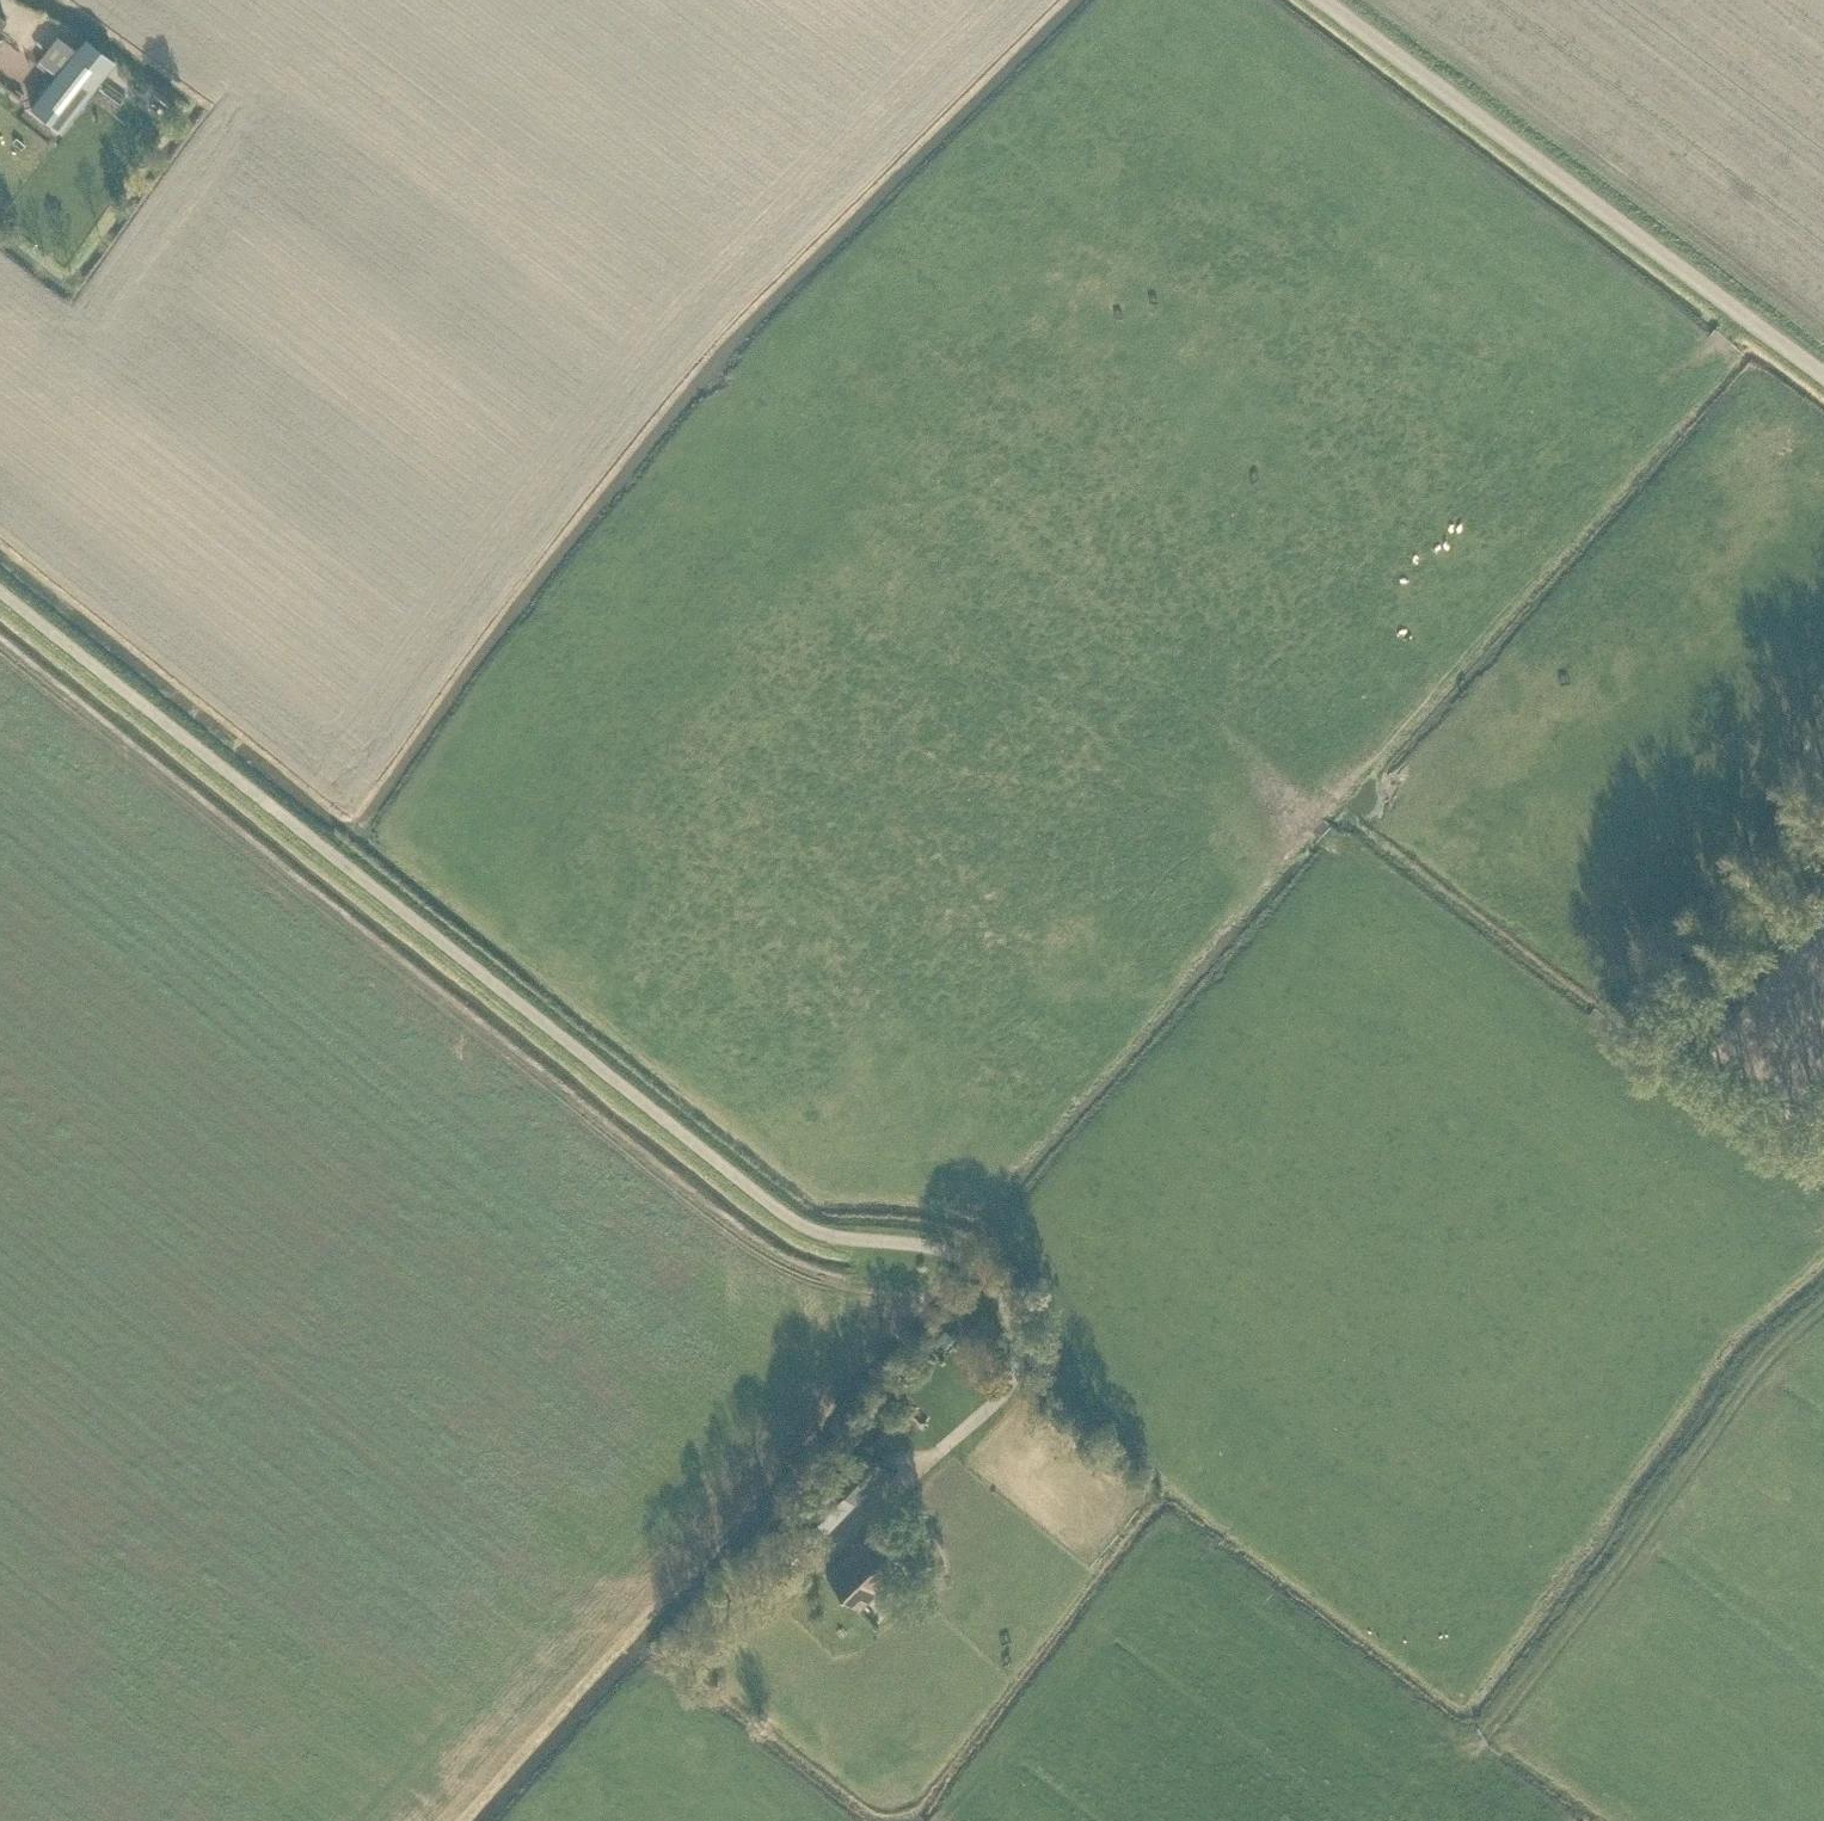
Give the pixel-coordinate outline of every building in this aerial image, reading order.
[(104,72),(75,50),(57,35),(34,64),(52,78),(30,107),(59,130),(104,72)] [(827,1573),(861,1607),(908,1562),(874,1527),(827,1573)]
